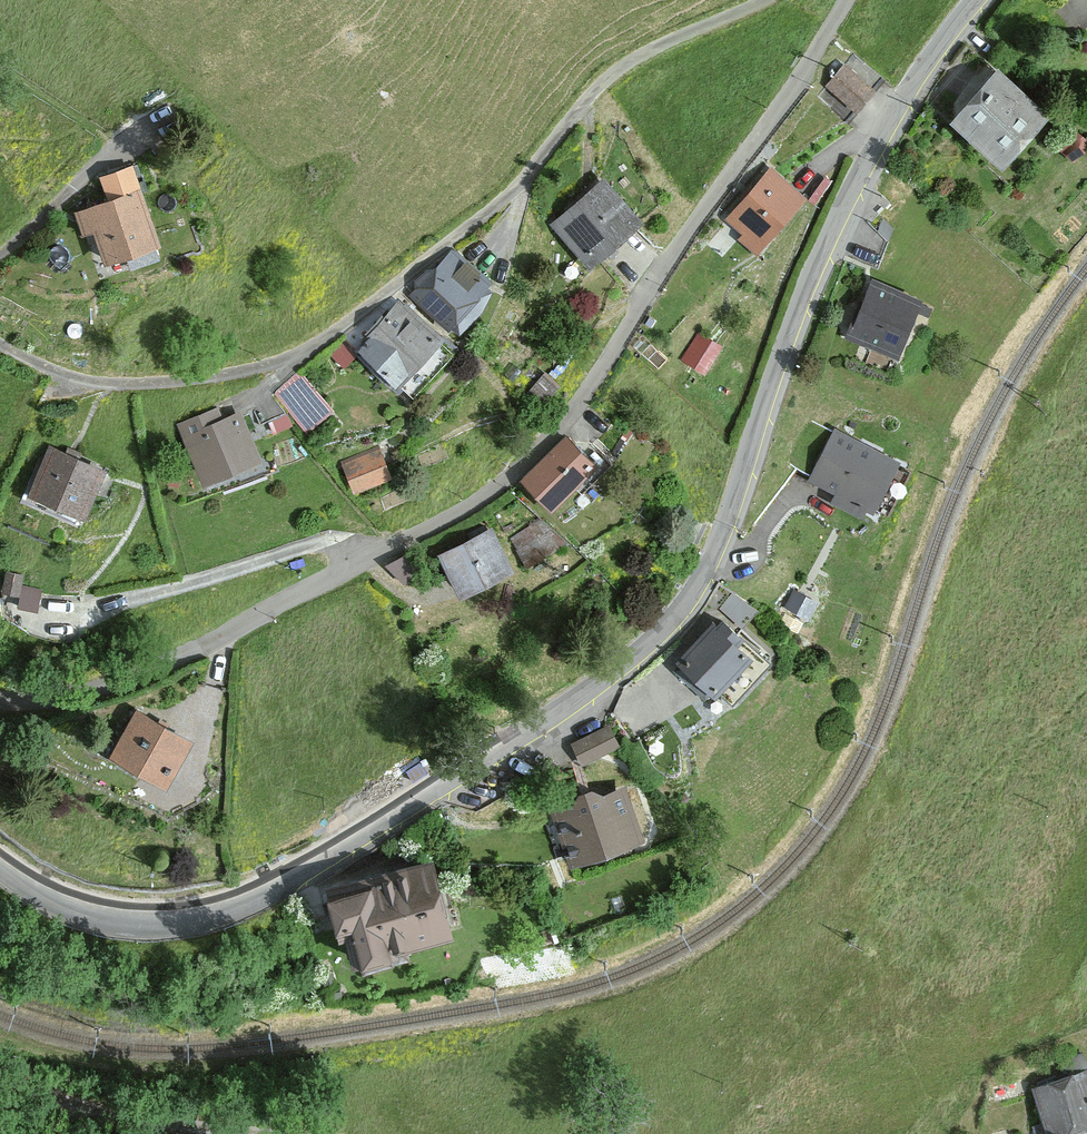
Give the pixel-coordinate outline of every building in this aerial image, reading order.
[(844,68),(829,86),(856,110),(872,92),(844,68)] [(999,74),(954,124),(1002,166),(1047,116),(999,74)] [(95,231),(106,263),(158,246),(132,168),(102,178),(111,203),(76,215),(83,235),(95,231)] [(771,172),(730,220),(747,234),(742,240),(757,252),(802,199),(771,172)] [(603,184),(554,226),(589,266),(638,225),(603,184)] [(452,251),(411,296),(448,329),(451,325),(457,330),(489,295),(484,291),(490,284),(452,251)] [(873,283),(849,335),(896,356),(920,304),(873,283)] [(442,341),(405,306),(360,353),(398,388),(442,341)] [(700,336),(685,360),(705,373),(720,349),(700,336)] [(331,411),(301,374),(277,393),(306,430),(331,411)] [(217,410),(180,426),(205,484),(259,460),(239,415),(223,422),(217,410)] [(898,464),(836,433),(812,481),(839,495),(835,503),(861,516),(865,508),(873,512),(898,464)] [(565,439),(523,482),(552,510),(594,467),(565,439)] [(378,449),(343,464),(355,491),(390,477),(378,449)] [(103,473),(48,450),(29,496),(83,519),(103,473)] [(492,531),(441,557),(462,597),(513,572),(492,531)] [(22,576),(7,573),(3,594),(18,596),(22,576)] [(795,592),(786,607),(807,619),(816,604),(795,592)] [(720,609),(742,627),(757,612),(733,595),(720,609)] [(714,699),(749,662),(735,649),(742,642),(722,624),(717,629),(713,626),(677,665),(679,667),(692,679),(709,694),(714,699)] [(692,679),(679,667),(674,673),(704,700),(709,694),(692,679)] [(137,714),(112,757),(165,788),(190,745),(137,714)] [(608,727),(572,745),(582,765),(618,747),(608,727)] [(625,790),(556,815),(575,868),(644,842),(625,790)] [(431,864),(331,891),(334,903),(328,904),(336,938),(353,933),(363,970),(390,963),(388,957),(451,940),(431,864)] [(1033,1091),(1048,1133),(1073,1133),(1086,1129),(1086,1072),(1033,1091)]
